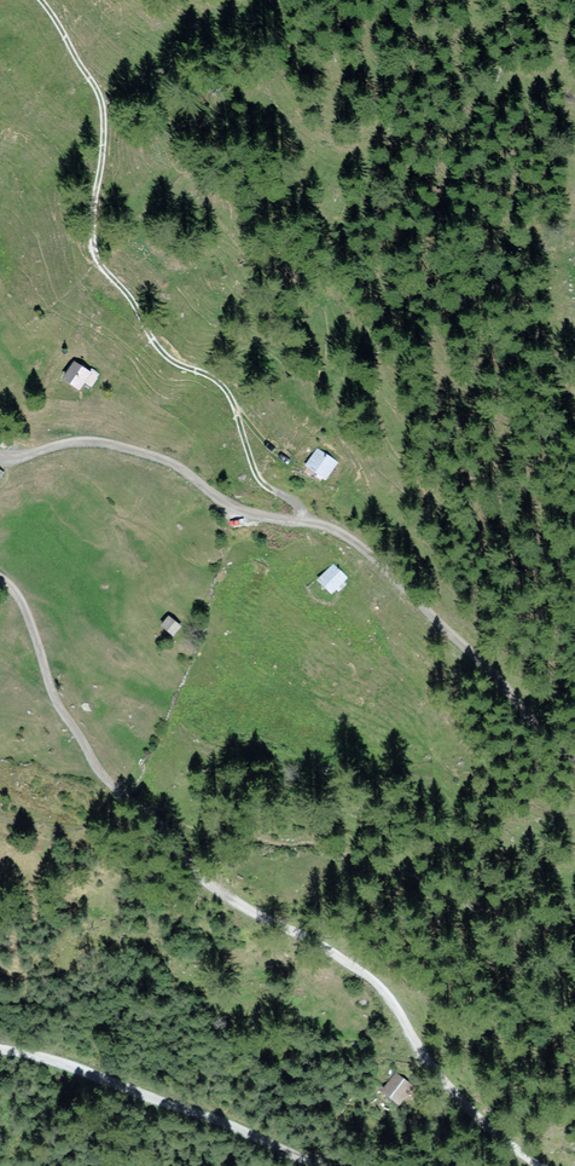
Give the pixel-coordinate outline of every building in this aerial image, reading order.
[(88,373),(74,363),(63,377),(77,387),(83,379),(91,385),(98,374),(91,369),(88,373)] [(336,463),(319,449),(306,464),(324,478),(336,463)] [(347,577),(334,564),(319,579),(331,592),(347,577)] [(179,625),(168,617),(162,626),(172,634),(179,625)] [(412,1085),(398,1074),(384,1091),(398,1102),(412,1085)]
